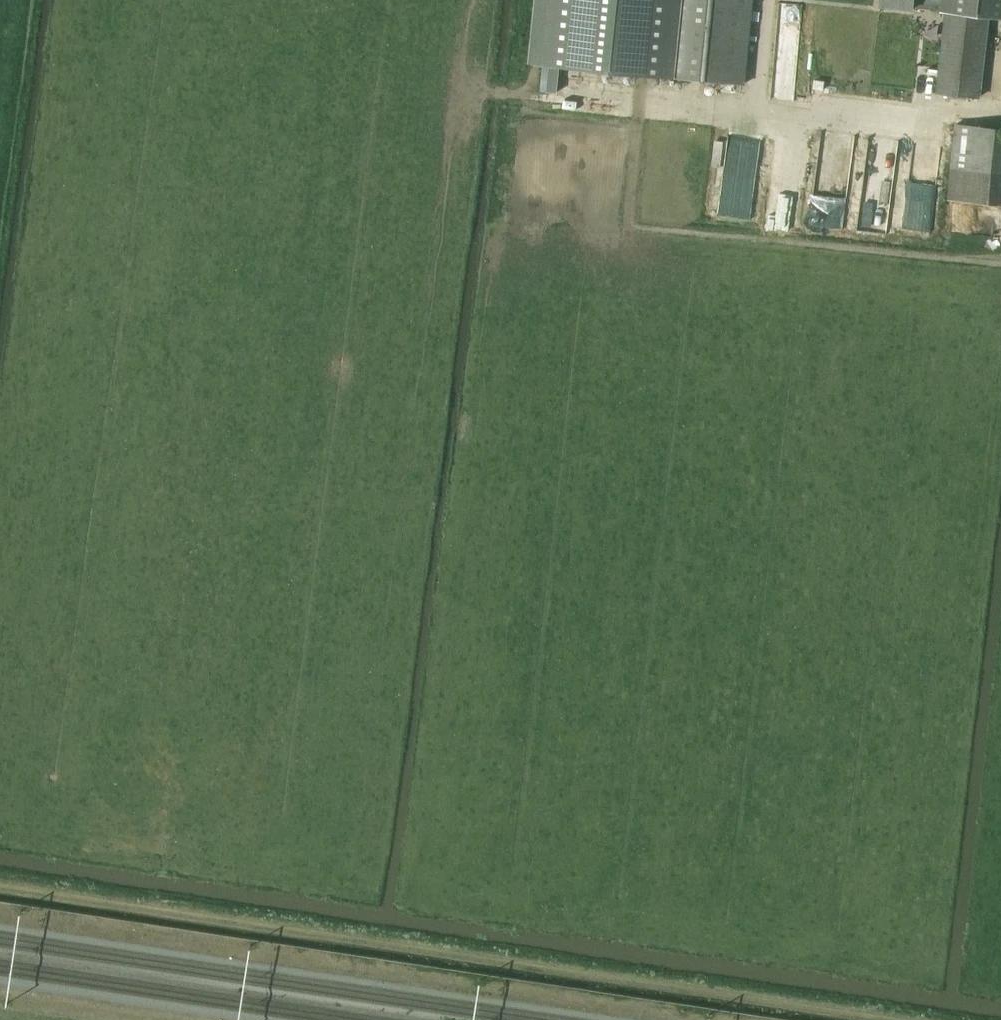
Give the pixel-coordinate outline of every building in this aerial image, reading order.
[(528,63),(745,85),(754,0),(535,0),(528,63)] [(880,4),(912,8),(939,11),(940,0),(881,0),(880,4)] [(990,18),(1000,19),(1000,0),(940,0),(939,11),(939,12),(944,13),(936,92),(980,97),(990,18)] [(1000,205),(1000,128),(955,124),(948,200),(1000,205)] [(810,224),(843,227),(851,137),(818,135),(810,224)] [(751,218),(759,142),(725,139),(717,215),(751,218)] [(858,229),(882,232),(891,158),(867,155),(858,229)]
